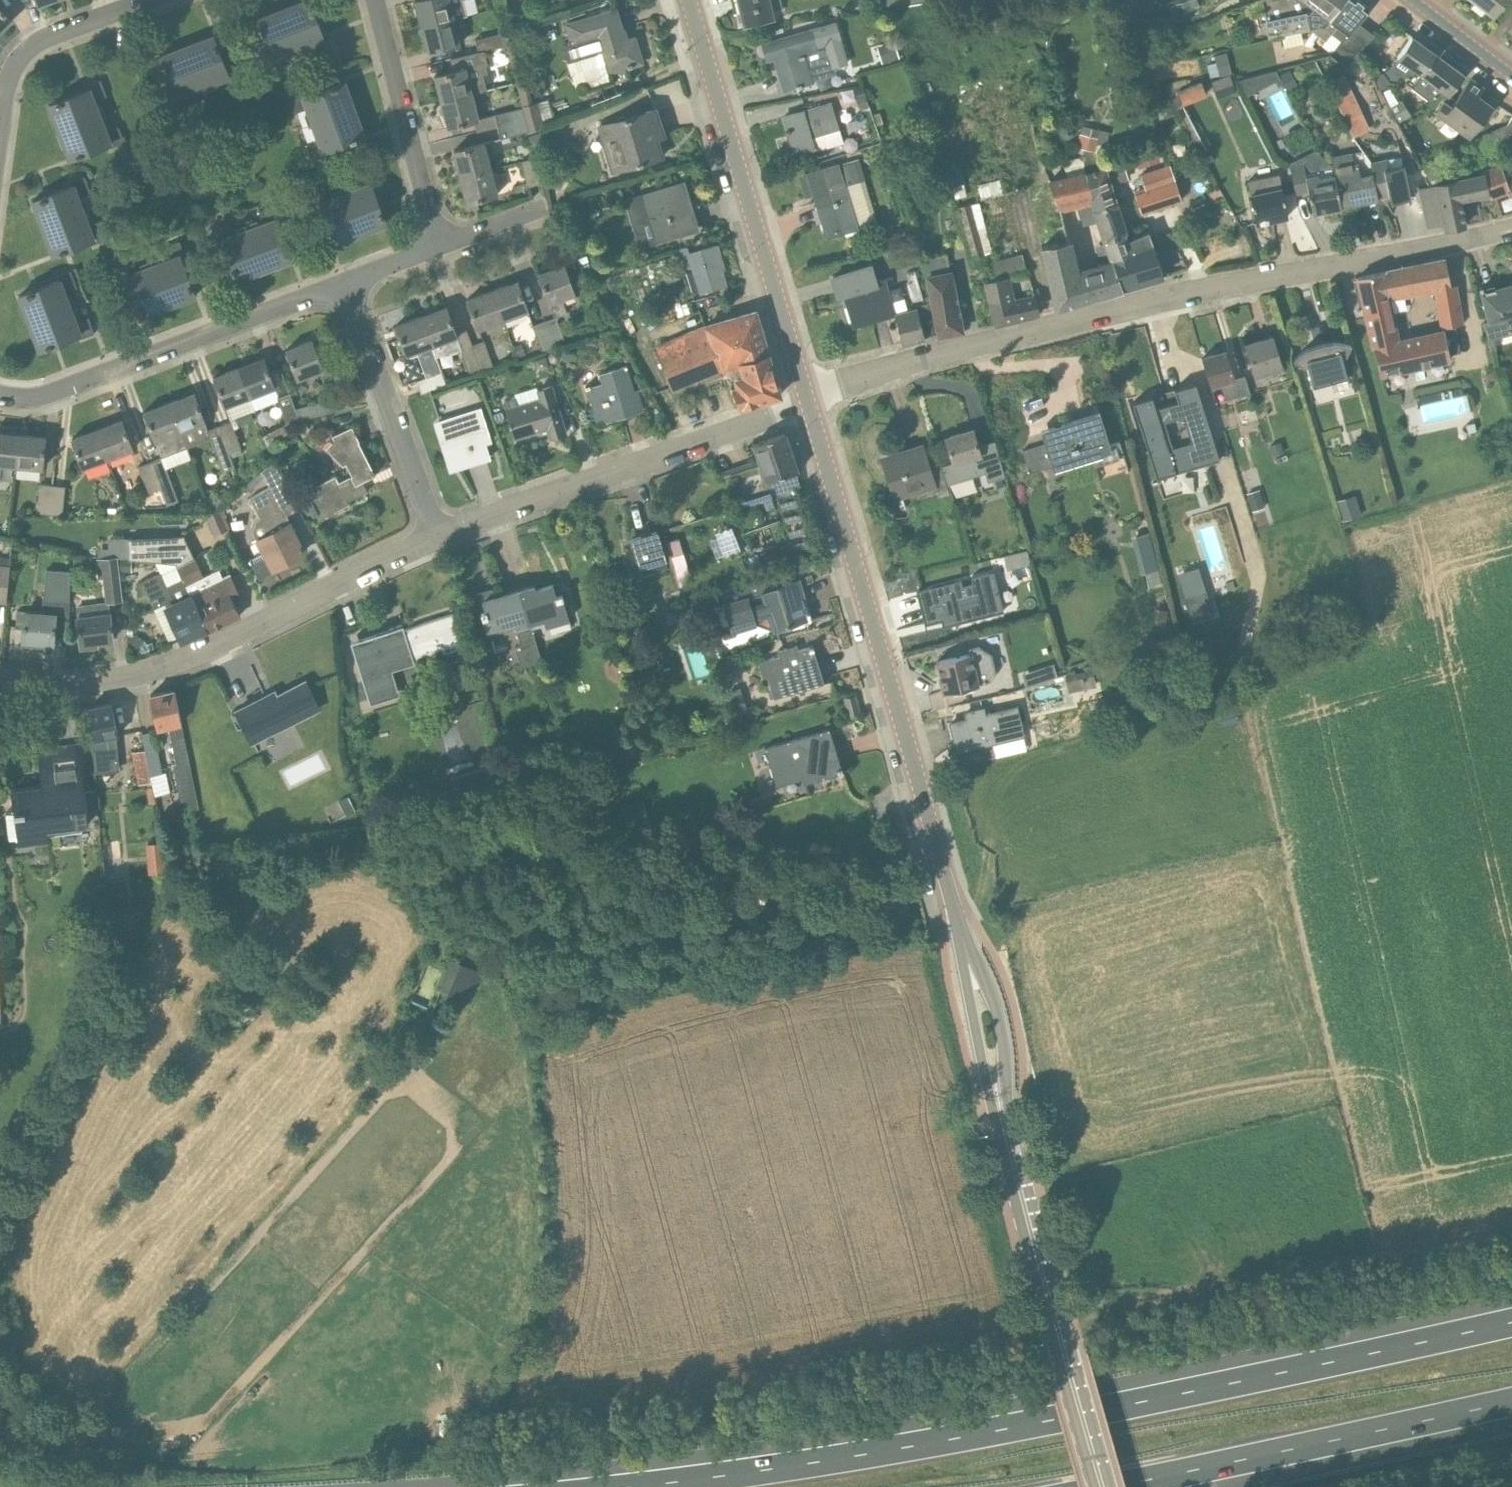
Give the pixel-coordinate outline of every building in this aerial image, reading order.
[(317,20),(310,0),(307,0),(283,9),(291,29),(299,50),(313,44),(318,57),(334,50),(329,38),(325,39),(317,20)] [(416,0),(423,26),(454,18),(454,19),(467,17),(463,0),(417,0),(416,0)] [(775,18),(771,0),(738,0),(744,25),(775,18)] [(869,0),(860,0),(860,9),(870,9),(869,0)] [(876,9),(925,0),(875,0),(876,9)] [(1144,0),(1132,0),(1127,3),(1131,13),(1146,7),(1144,0)] [(1174,3),(1177,13),(1189,9),(1186,0),(1183,0),(1174,3)] [(1266,38),(1309,28),(1326,25),(1345,0),(1260,0),(1248,5),(1251,16),(1260,13),(1266,38)] [(1309,28),(1326,42),(1335,50),(1330,56),(1347,69),(1374,35),(1357,23),(1370,7),(1361,0),(1345,0),(1326,25),(1309,28)] [(1495,15),(1507,0),(1475,0),(1495,15)] [(12,20),(0,7),(0,32),(12,20)] [(299,50),(291,29),(283,9),(255,20),(270,60),(266,62),(271,74),(288,68),(283,56),(299,50)] [(633,64),(642,62),(635,38),(625,41),(616,9),(568,24),(573,41),(597,33),(609,72),(628,66),(629,67),(633,66),(633,64)] [(460,44),(454,19),(454,18),(423,26),(429,52),(460,44)] [(815,81),(807,53),(823,49),(829,53),(833,67),(849,62),(837,22),(762,44),(767,59),(778,56),(780,66),(778,67),(784,90),(815,81)] [(1304,46),(1300,31),(1272,38),(1275,52),(1304,46)] [(506,45),(507,45),(504,32),(475,40),(478,52),(478,53),(484,52),(507,46),(506,45)] [(229,76),(221,56),(213,36),(187,46),(194,66),(202,87),(217,81),(222,94),(238,87),(233,75),(229,76)] [(1417,70),(1432,50),(1413,36),(1398,57),(1389,68),(1382,73),(1373,80),(1380,91),(1391,84),(1400,80),(1405,79),(1417,70)] [(894,41),(877,46),(882,63),(899,58),(894,41)] [(202,87),(194,66),(187,46),(159,57),(175,97),(170,99),(175,111),(191,105),(187,93),(202,87)] [(486,65),(488,64),(484,52),(478,53),(478,52),(451,59),(453,71),(435,75),(442,101),(473,93),(473,94),(487,90),(483,75),(487,73),(486,65)] [(1228,53),(1215,56),(1220,76),(1233,73),(1228,53)] [(1450,95),(1465,74),(1436,53),(1421,73),(1421,74),(1412,88),(1430,102),(1445,91),(1450,95)] [(1377,68),(1382,73),(1388,68),(1383,62),(1377,68)] [(1288,70),(1278,75),(1284,89),(1295,84),(1288,70)] [(1274,71),(1256,75),(1262,86),(1278,78),(1274,71)] [(1350,72),(1333,80),(1357,135),(1374,127),(1350,72)] [(1233,84),(1230,75),(1211,82),(1215,91),(1233,84)] [(1473,131),(1491,105),(1477,95),(1483,87),(1471,79),(1451,107),(1444,102),(1437,113),(1463,131),(1467,126),(1473,131)] [(90,88),(69,96),(49,104),(60,131),(101,116),(95,101),(107,96),(101,80),(88,85),(90,88)] [(307,109),(313,125),(335,117),(355,110),(344,81),(303,97),(302,92),(289,97),(295,113),(307,109)] [(929,82),(923,84),(926,93),(933,91),(929,82)] [(1178,90),(1185,104),(1207,95),(1201,82),(1188,87),(1178,90)] [(854,88),(856,97),(864,94),(862,86),(854,88)] [(473,94),(473,93),(442,101),(448,127),(479,119),(473,94)] [(864,94),(856,97),(860,110),(869,107),(864,94)] [(1154,99),(1157,110),(1171,106),(1167,94),(1154,99)] [(1390,108),(1399,122),(1412,115),(1403,100),(1390,108)] [(522,106),(523,108),(526,120),(529,131),(545,127),(544,120),(539,102),(538,102),(533,104),(522,106)] [(815,151),(844,143),(832,103),(784,116),(795,154),(814,149),(815,151)] [(1209,148),(1184,105),(1177,109),(1200,153),(1209,148)] [(526,120),(523,108),(495,115),(494,115),(497,127),(526,120)] [(612,172),(621,170),(663,157),(656,136),(664,134),(656,108),(599,126),(604,143),(612,172)] [(355,110),(335,117),(313,125),(319,139),(306,144),(312,160),(325,155),(324,151),(364,136),(355,110)] [(881,113),(874,114),(877,125),(884,124),(881,113)] [(107,131),(101,116),(60,131),(70,159),(111,143),(112,147),(125,142),(119,126),(107,131)] [(1487,139),(1494,153),(1505,148),(1511,162),(1511,161),(1511,116),(1506,126),(1485,135),(1487,139)] [(529,131),(526,120),(497,127),(500,140),(529,132),(529,131)] [(545,145),(540,132),(529,136),(534,149),(545,145)] [(1078,134),(1076,147),(1094,151),(1096,145),(1097,138),(1078,134)] [(1486,157),(1494,153),(1487,139),(1479,142),(1486,157)] [(454,150),(460,176),(492,168),(485,142),(454,150)] [(1139,156),(1142,166),(1166,159),(1163,149),(1139,156)] [(1296,193),(1309,190),(1313,211),(1341,205),(1332,165),(1320,156),(1317,151),(1290,165),(1296,193)] [(1331,159),(1332,165),(1341,205),(1377,197),(1377,196),(1372,173),(1361,175),(1358,164),(1354,165),(1352,154),(1331,159)] [(538,170),(536,160),(535,158),(522,161),(528,187),(541,183),(538,170)] [(1372,173),(1377,196),(1389,194),(1391,200),(1410,196),(1403,164),(1388,167),(1387,159),(1370,163),(1372,173)] [(1115,202),(1117,201),(1112,184),(1128,178),(1122,160),(1099,167),(1081,172),(1089,195),(1085,196),(1088,204),(1090,210),(1115,203),(1115,202)] [(863,180),(858,161),(838,167),(837,165),(809,173),(810,175),(802,178),(807,194),(815,192),(828,236),(856,227),(844,186),(863,180)] [(1485,170),(1494,196),(1508,192),(1509,195),(1511,194),(1511,161),(1511,162),(1499,166),(1485,170)] [(1422,169),(1428,182),(1440,176),(1434,163),(1422,169)] [(1141,175),(1146,192),(1176,182),(1170,166),(1141,175)] [(386,223),(379,204),(371,183),(375,181),(370,168),(354,175),(359,187),(342,193),(358,234),(386,223)] [(492,168),(460,176),(467,202),(498,194),(492,168)] [(1081,170),(1049,179),(1058,212),(1088,204),(1085,196),(1089,195),(1081,172),(1081,170)] [(1437,185),(1444,223),(1445,229),(1465,225),(1460,199),(1492,192),(1493,197),(1494,196),(1485,170),(1482,171),(1483,172),(1437,185)] [(1257,223),(1288,216),(1279,174),(1247,181),(1257,223)] [(44,227),(64,220),(85,212),(79,197),(91,192),(85,176),(72,181),(74,185),(33,200),(44,227)] [(980,197),(989,195),(1002,192),(1000,179),(977,183),(980,197)] [(1176,182),(1146,192),(1136,196),(1141,212),(1181,199),(1176,182)] [(683,183),(625,202),(633,227),(650,221),(656,242),(693,230),(684,202),(689,201),(683,183)] [(1444,223),(1437,185),(1419,188),(1427,227),(1444,223)] [(358,234),(342,193),(328,198),(324,186),(307,192),(312,205),(316,203),(332,244),(358,234)] [(1094,222),(1101,239),(1126,230),(1117,201),(1115,202),(1115,203),(1090,210),(1094,222)] [(979,202),(971,205),(985,254),(993,252),(979,202)] [(263,223),(248,229),(256,250),(264,270),(291,259),(275,219),(280,217),(275,204),(258,210),(263,223)] [(972,258),(985,254),(970,205),(958,208),(972,258)] [(85,212),(64,220),(44,227),(54,254),(95,239),(96,243),(109,238),(103,222),(90,227),(85,212)] [(264,270),(256,250),(248,229),(233,234),(228,222),(212,228),(217,241),(221,239),(236,280),(264,270)] [(1126,230),(1101,239),(1108,261),(1112,260),(1131,250),(1153,241),(1150,230),(1129,239),(1126,230)] [(1042,247),(1056,308),(1122,288),(1112,260),(1108,261),(1077,272),(1069,240),(1044,245),(1042,247)] [(168,259),(153,265),(168,306),(195,296),(180,255),(184,253),(179,241),(163,247),(168,259)] [(1164,276),(1153,241),(1131,250),(1112,260),(1122,288),(1164,276)] [(723,265),(717,245),(688,254),(687,249),(677,252),(683,271),(692,267),(700,293),(726,285),(720,266),(723,265)] [(927,276),(932,302),(934,313),(938,336),(963,331),(952,272),(949,272),(946,254),(923,260),(927,276)] [(587,256),(577,259),(581,272),(591,269),(587,256)] [(168,306),(153,265),(138,271),(133,258),(117,264),(122,277),(126,276),(141,316),(168,306)] [(1462,324),(1456,290),(1452,291),(1445,259),(1423,264),(1428,290),(1436,288),(1444,329),(1458,325),(1462,324)] [(556,317),(567,313),(562,299),(576,293),(564,263),(539,274),(556,317)] [(875,281),(871,267),(833,278),(838,296),(847,293),(849,302),(848,302),(855,324),(895,312),(888,289),(884,278),(875,281)] [(1408,293),(1403,268),(1358,277),(1365,308),(1364,308),(1381,375),(1450,360),(1444,331),(1399,342),(1388,297),(1408,293)] [(30,322),(70,306),(65,291),(77,287),(71,270),(58,275),(60,279),(19,295),(30,322)] [(1010,277),(992,281),(986,283),(997,325),(1039,314),(1035,295),(1018,299),(1015,287),(1013,288),(1010,277)] [(493,290),(504,320),(529,311),(518,280),(493,290)] [(1511,315),(1511,284),(1482,291),(1489,320),(1511,315)] [(504,320),(493,290),(467,299),(479,329),(504,320)] [(894,316),(903,346),(925,339),(919,316),(934,313),(932,302),(916,305),(917,308),(894,316)] [(70,306),(30,322),(40,349),(80,334),(82,338),(95,333),(88,317),(76,322),(70,306)] [(483,372),(472,345),(467,330),(456,334),(447,307),(422,316),(432,345),(432,346),(436,358),(448,353),(449,355),(461,351),(470,377),(483,372)] [(755,311),(708,326),(722,366),(768,353),(755,311)] [(407,355),(432,346),(432,345),(422,316),(396,325),(407,355)] [(545,321),(555,349),(566,345),(555,317),(545,321)] [(555,349),(545,321),(532,326),(542,354),(555,349)] [(722,366),(708,326),(706,326),(655,347),(672,388),(723,368),(722,366)] [(1256,375),(1282,367),(1272,336),(1246,344),(1256,375)] [(287,349),(298,379),(323,369),(312,339),(287,349)] [(472,345),(483,372),(494,368),(484,341),(472,345)] [(1315,345),(1308,348),(1300,353),(1293,360),(1303,367),(1307,365),(1313,387),(1316,398),(1351,389),(1348,378),(1341,356),(1345,355),(1350,344),(1341,342),(1332,342),(1324,343),(1315,345)] [(521,343),(513,346),(518,360),(526,357),(521,343)] [(1235,379),(1226,351),(1202,358),(1211,387),(1223,384),(1228,401),(1251,394),(1245,376),(1235,379)] [(722,366),(723,368),(740,407),(780,395),(768,353),(722,366)] [(276,388),(264,357),(239,367),(251,398),(276,388)] [(537,367),(542,369),(548,367),(545,357),(535,360),(537,367)] [(598,423),(638,411),(632,392),(634,391),(626,365),(599,374),(607,400),(603,402),(603,403),(593,406),(598,423)] [(251,398),(239,367),(214,377),(226,406),(231,419),(255,409),(254,405),(251,398)] [(421,394),(444,385),(439,372),(417,380),(421,394)] [(1155,408),(1152,397),(1133,403),(1156,479),(1219,460),(1195,384),(1175,390),(1178,401),(1155,408)] [(566,432),(552,385),(537,390),(540,398),(518,405),(516,398),(504,402),(516,438),(547,428),(550,438),(566,432)] [(169,402),(187,448),(211,439),(223,471),(234,467),(231,458),(230,454),(220,426),(208,430),(194,392),(169,402)] [(277,397),(288,426),(300,421),(296,409),(289,392),(277,397)] [(296,409),(300,421),(328,414),(325,401),(296,409)] [(162,457),(187,448),(169,402),(144,411),(156,441),(162,457)] [(488,457),(482,437),(488,435),(480,410),(437,423),(442,441),(449,439),(458,466),(488,457)] [(1106,445),(1097,416),(1045,432),(1049,443),(1023,451),(1030,473),(1056,465),(1056,467),(1092,456),(1095,465),(1124,456),(1120,441),(1106,445)] [(122,419),(97,429),(109,459),(134,449),(122,419)] [(231,421),(220,426),(230,454),(231,458),(243,453),(231,421)] [(1476,423),(1468,424),(1469,433),(1477,431),(1476,423)] [(289,435),(284,425),(260,436),(266,447),(289,435)] [(374,476),(357,443),(360,441),(352,426),(332,436),(334,440),(326,448),(343,465),(346,463),(352,475),(339,482),(336,476),(306,491),(312,502),(309,504),(314,516),(318,514),(320,518),(350,503),(348,499),(360,492),(356,485),(374,476)] [(109,459),(97,429),(72,438),(84,468),(109,459)] [(953,463),(941,467),(946,480),(974,472),(982,500),(993,496),(980,455),(981,455),(973,429),(945,438),(953,463)] [(0,482),(1,465),(16,466),(19,434),(0,432),(0,482)] [(746,533),(782,521),(768,480),(797,471),(785,433),(754,443),(761,465),(727,476),(746,533)] [(46,437),(19,434),(16,466),(43,469),(46,437)] [(1281,441),(1270,445),(1274,456),(1285,452),(1281,441)] [(946,480),(941,467),(931,470),(922,445),(908,450),(909,453),(883,461),(894,496),(887,498),(891,511),(907,506),(906,502),(904,502),(902,496),(934,486),(938,497),(950,494),(946,480)] [(150,462),(160,490),(167,506),(179,502),(162,457),(150,462)] [(276,571),(275,567),(304,552),(284,514),(298,506),(284,479),(274,460),(262,471),(270,487),(252,496),(263,518),(256,521),(254,531),(258,538),(266,553),(251,561),(260,579),(276,571)] [(160,490),(150,462),(139,466),(149,493),(160,490)] [(1002,477),(995,479),(998,486),(1004,484),(1002,477)] [(37,513),(51,515),(54,486),(41,484),(37,513)] [(54,486),(51,515),(63,516),(65,487),(54,486)] [(1248,498),(1252,511),(1265,507),(1261,494),(1248,498)] [(221,498),(216,502),(215,497),(207,499),(210,509),(219,509),(226,503),(221,498)] [(1336,502),(1342,521),(1359,515),(1353,497),(1336,502)] [(210,516),(220,533),(232,526),(222,509),(210,516)] [(1161,583),(1147,520),(1137,523),(1138,527),(1131,529),(1134,545),(1142,543),(1152,585),(1161,583)] [(733,531),(717,536),(724,558),(740,552),(733,531)] [(663,558),(655,532),(633,538),(637,554),(626,558),(644,620),(660,616),(653,593),(680,585),(671,556),(663,558)] [(234,600),(241,597),(231,574),(223,578),(219,570),(204,577),(183,537),(128,539),(108,539),(108,548),(98,549),(98,555),(118,557),(118,559),(176,564),(177,566),(191,596),(193,596),(198,607),(207,626),(206,627),(208,631),(241,615),(234,600)] [(73,553),(73,563),(90,565),(91,555),(73,553)] [(104,579),(106,600),(121,598),(117,558),(118,559),(118,557),(98,555),(98,559),(96,559),(99,579),(104,579)] [(11,567),(10,567),(10,559),(0,557),(0,602),(7,603),(11,567)] [(131,560),(120,560),(120,572),(131,572),(131,560)] [(168,607),(183,638),(206,627),(207,626),(198,607),(193,596),(191,596),(177,566),(181,578),(180,578),(175,570),(163,576),(161,572),(142,581),(155,608),(165,603),(168,607)] [(71,601),(73,571),(47,569),(44,598),(43,612),(25,611),(22,642),(54,645),(56,617),(70,619),(71,601)] [(992,569),(915,590),(924,625),(941,620),(942,626),(1003,610),(992,569)] [(783,583),(780,576),(722,596),(724,602),(722,602),(732,633),(758,625),(772,628),(805,619),(798,596),(803,595),(798,579),(783,583)] [(521,589),(532,623),(544,619),(546,626),(569,619),(562,594),(557,595),(553,584),(536,589),(535,585),(521,589)] [(532,623),(521,589),(494,597),(492,590),(477,595),(482,611),(481,611),(487,630),(514,622),(522,648),(516,650),(521,667),(542,661),(530,623),(532,623)] [(1207,591),(1185,597),(1192,622),(1214,615),(1207,591)] [(700,607),(702,613),(707,626),(718,622),(711,603),(700,607)] [(77,617),(81,647),(98,645),(97,641),(113,639),(109,604),(77,608),(78,617),(77,617)] [(1168,611),(1155,608),(1153,619),(1166,622),(1168,611)] [(437,654),(449,692),(472,685),(451,617),(454,616),(453,614),(404,629),(403,625),(389,629),(351,641),(370,704),(395,696),(387,669),(437,654)] [(825,683),(814,650),(815,650),(813,644),(788,652),(787,648),(778,650),(780,656),(759,662),(764,678),(768,677),(775,698),(825,683)] [(964,701),(963,693),(973,690),(971,685),(990,680),(995,674),(991,654),(979,647),(968,649),(970,654),(937,661),(943,689),(928,693),(932,709),(964,701)] [(1041,668),(1045,681),(1058,677),(1054,664),(1041,668)] [(1082,673),(1084,689),(1096,687),(1093,670),(1082,673)] [(321,708),(307,681),(268,701),(265,696),(239,709),(255,741),(321,708)] [(187,744),(175,690),(151,695),(158,728),(169,725),(177,765),(173,766),(182,811),(199,807),(187,744)] [(850,715),(860,713),(856,697),(846,699),(850,715)] [(118,734),(111,703),(89,707),(95,738),(92,739),(96,771),(98,771),(98,769),(121,767),(117,735),(118,734)] [(986,713),(984,705),(956,712),(958,719),(950,721),(957,750),(967,747),(970,760),(995,754),(992,742),(1025,734),(1018,705),(986,713)] [(435,717),(445,760),(472,754),(467,733),(477,731),(471,708),(435,717)] [(628,727),(635,744),(657,736),(650,718),(628,727)] [(301,744),(292,724),(257,739),(266,760),(301,744)] [(841,767),(829,728),(766,748),(776,779),(778,785),(802,778),(804,784),(843,772),(841,766),(841,767)] [(145,750),(153,788),(155,796),(170,792),(166,773),(163,774),(154,731),(142,733),(145,750)] [(9,843),(18,842),(49,838),(47,829),(88,823),(79,743),(36,748),(40,786),(12,790),(15,813),(6,814),(9,843)] [(153,788),(145,750),(132,752),(141,791),(153,788)] [(351,795),(339,802),(345,816),(358,810),(351,795)] [(753,816),(768,810),(765,803),(750,809),(753,816)] [(146,844),(149,875),(167,873),(164,842),(146,844)] [(474,990),(481,972),(450,960),(438,991),(461,999),(466,987),(474,990)] [(433,1058),(432,1057),(426,1051),(417,1061),(416,1062),(423,1068),(433,1058)]
